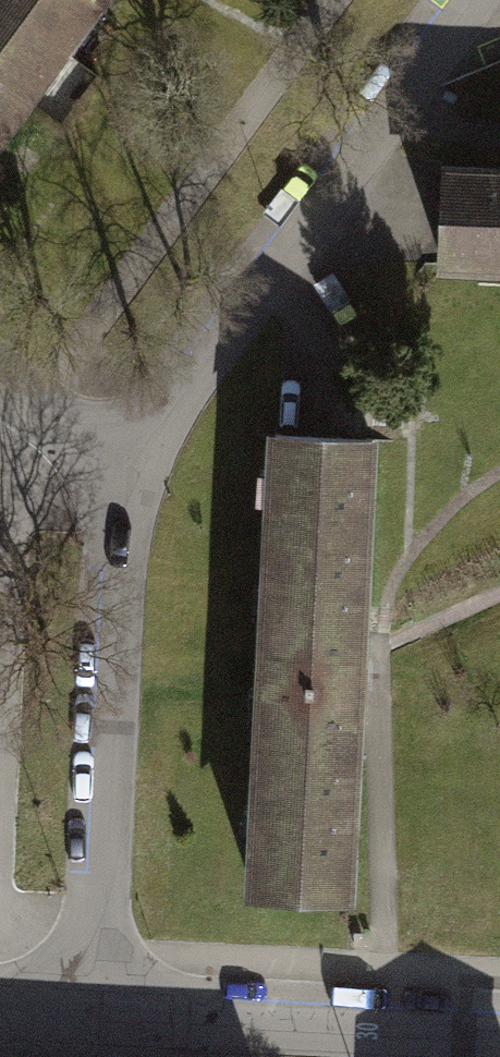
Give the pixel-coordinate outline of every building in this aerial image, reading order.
[(56,89),(71,100),(97,65),(82,54),(7,0),(0,0),(0,167),(56,89)] [(82,54),(96,64),(121,29),(107,19),(121,0),(7,0),(82,54)] [(451,169),(446,272),(489,274),(488,287),(499,288),(499,171),(451,169)] [(9,184),(0,177),(0,196),(9,184)] [(262,840),(260,892),(372,897),(393,440),(281,435),(279,475),(269,474),(267,509),(278,510),(274,589),(264,588),(263,622),(272,623),(269,692),(260,692),(258,728),(267,729),(264,805),(255,805),(253,840),(262,840)]
